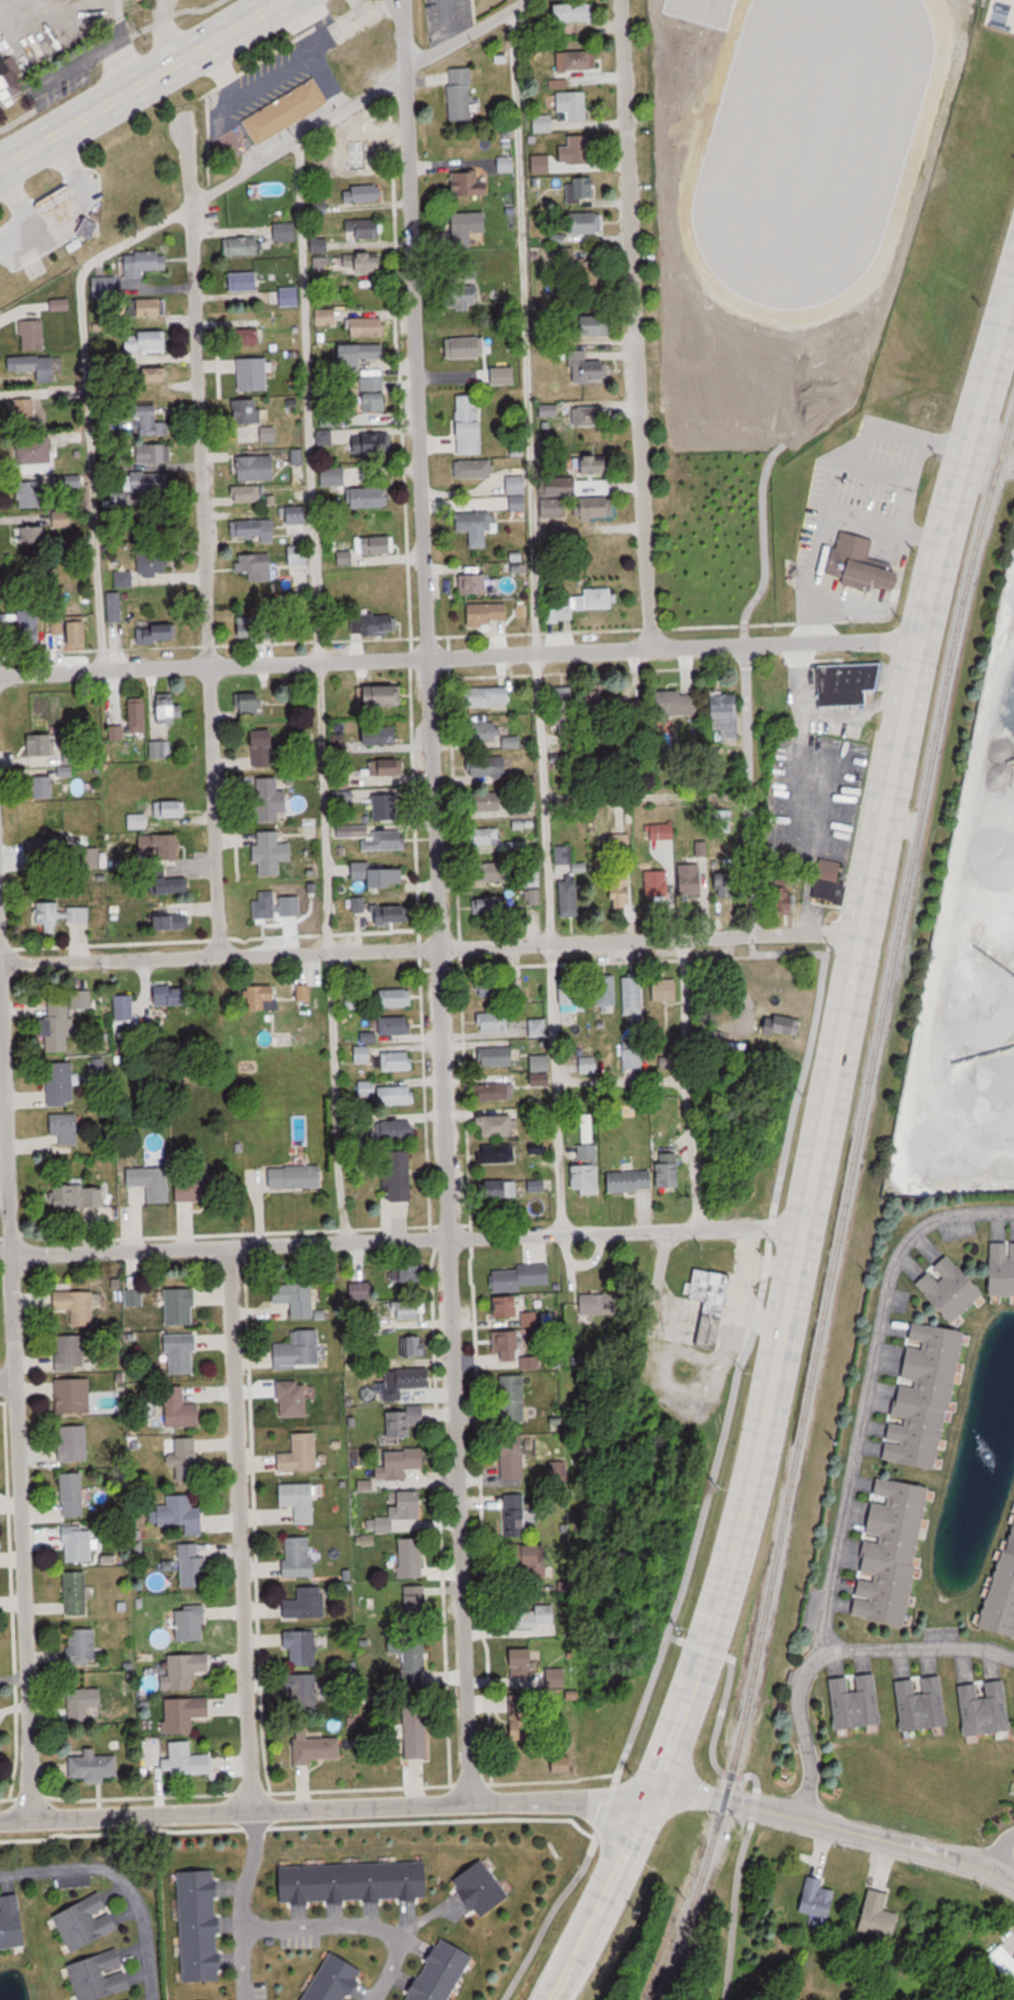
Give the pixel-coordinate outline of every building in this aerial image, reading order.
[(594,3),(553,5),(554,28),(596,25),(594,3)] [(28,95),(0,44),(0,110),(28,95)] [(599,72),(599,52),(558,52),(558,72),(599,72)] [(472,69),(449,69),(449,122),(473,122),(472,69)] [(256,143),(330,106),(317,80),(243,117),(256,143)] [(559,125),(588,125),(588,92),(559,92),(559,125)] [(534,115),(534,132),(553,132),(553,115),(534,115)] [(592,165),(592,136),(570,136),(570,146),(560,146),(560,165),(592,165)] [(515,172),(515,157),(498,157),(498,172),(515,172)] [(477,188),(477,172),(453,172),(453,196),(490,196),(490,188),(477,188)] [(567,199),(597,200),(597,178),(568,178),(567,199)] [(81,197),(72,183),(41,202),(49,217),(58,211),(62,218),(67,226),(81,217),(76,209),(72,202),(81,197)] [(384,200),(383,184),(343,187),(345,203),(384,200)] [(328,198),(312,198),(312,213),(328,213),(328,198)] [(488,232),(488,212),(454,212),(454,241),(474,241),(474,232),(488,232)] [(604,213),(567,213),(567,234),(604,234),(604,213)] [(77,233),(86,216),(98,222),(90,239),(77,233)] [(346,220),(346,239),(381,239),(381,220),(346,220)] [(298,242),(298,223),(276,223),(276,242),(298,242)] [(227,256),(264,256),(264,237),(227,237),(227,256)] [(577,267),(577,249),(558,249),(558,267),(577,267)] [(126,281),(145,280),(145,271),(169,270),(169,252),(125,253),(126,281)] [(386,253),(344,253),(344,272),(386,272),(386,253)] [(260,273),(229,273),(229,292),(260,292),(260,273)] [(461,290),(457,311),(470,313),(472,302),(477,304),(479,293),(461,290)] [(167,320),(167,299),(139,299),(139,320),(167,320)] [(336,326),(336,309),(316,309),(316,326),(336,326)] [(611,317),(583,317),(583,335),(611,335),(611,317)] [(386,319),(352,319),(352,338),(386,338),(386,319)] [(46,352),(45,321),(22,321),(23,352),(46,352)] [(260,348),(260,330),(222,330),(222,348),(260,348)] [(127,354),(169,354),(169,332),(127,332),(127,354)] [(486,359),(486,337),(455,337),(455,359),(486,359)] [(364,365),(364,359),(386,359),(386,346),(339,346),(339,365),(364,365)] [(587,363),(587,353),(570,353),(570,384),(612,384),(611,362),(587,363)] [(51,382),(51,358),(8,358),(8,374),(35,374),(35,382),(51,382)] [(265,359),(239,359),(239,392),(265,392),(265,359)] [(169,368),(138,368),(138,387),(169,387),(169,368)] [(490,368),(490,386),(517,386),(517,368),(490,368)] [(363,378),(363,406),(388,406),(388,378),(363,378)] [(482,455),(482,395),(457,395),(457,455),(482,455)] [(36,423),(36,400),(15,400),(15,423),(36,423)] [(252,443),(253,401),(233,401),(233,426),(236,427),(236,443),(252,443)] [(572,428),(610,428),(610,405),(572,405),(572,428)] [(158,422),(158,407),(139,407),(139,436),(171,436),(171,422),(158,422)] [(260,443),(277,443),(277,428),(260,428),(260,443)] [(53,438),(20,438),(20,464),(53,464),(53,438)] [(139,445),(139,463),(172,463),(172,445),(139,445)] [(581,456),(581,475),(614,475),(614,456),(581,456)] [(276,457),(238,457),(238,481),(277,480),(276,457)] [(495,461),(455,461),(455,478),(495,478),(495,461)] [(347,487),(347,469),(321,469),(321,487),(347,487)] [(124,492),(170,492),(170,473),(124,473),(124,492)] [(81,476),(49,476),(49,491),(81,491),(81,476)] [(527,495),(527,476),(509,476),(509,495),(527,495)] [(44,508),(44,477),(20,477),(20,508),(44,508)] [(542,477),(542,497),(578,497),(578,477),(542,477)] [(234,503),(262,503),(262,487),(234,487),(234,503)] [(390,508),(390,488),(348,488),(348,509),(390,508)] [(617,521),(617,498),(585,499),(585,522),(617,521)] [(545,500),(545,520),(567,520),(567,500),(545,500)] [(306,508),(288,508),(288,524),(306,524),(306,508)] [(145,512),(142,530),(156,533),(160,515),(145,512)] [(461,532),(471,532),(471,548),(488,548),(488,531),(496,531),(496,512),(461,512),(461,532)] [(51,529),(74,529),(74,513),(51,513),(51,529)] [(277,541),(276,520),(232,521),(233,543),(277,541)] [(46,526),(16,527),(17,548),(47,547),(46,526)] [(354,537),(354,541),(337,542),(338,566),(355,566),(355,556),(398,554),(397,535),(354,537)] [(836,540),(872,550),(869,573),(898,582),(893,598),(873,593),(868,601),(846,595),(840,588),(827,580),(836,540)] [(288,547),(290,566),(312,563),(311,544),(288,547)] [(172,552),(141,552),(141,577),(172,577),(172,552)] [(275,582),(275,554),(238,554),(238,582),(275,582)] [(133,587),(133,573),(117,573),(117,587),(133,587)] [(461,574),(461,596),(488,596),(488,574),(461,574)] [(587,595),(579,595),(579,612),(613,612),(613,588),(587,588),(587,595)] [(108,592),(108,623),(124,623),(124,592),(108,592)] [(509,604),(468,604),(468,625),(509,625),(509,604)] [(18,611),(18,645),(41,645),(41,611),(18,611)] [(238,640),(284,641),(285,613),(239,612),(238,640)] [(400,614),(352,615),(352,636),(400,635),(400,614)] [(51,619),(51,634),(67,634),(67,646),(90,646),(90,617),(65,617),(65,619),(51,619)] [(180,623),(138,623),(138,643),(180,643),(180,623)] [(869,705),(869,690),(882,690),(882,662),(818,664),(819,707),(869,705)] [(405,684),(356,685),(356,706),(405,706),(405,684)] [(511,686),(473,686),(473,704),(511,704),(511,686)] [(699,715),(699,691),(663,691),(663,715),(699,715)] [(263,713),(263,693),(243,693),(243,713),(263,713)] [(737,726),(737,693),(711,693),(711,726),(737,726)] [(180,724),(180,695),(158,695),(158,724),(180,724)] [(131,729),(147,729),(147,698),(131,698),(131,729)] [(502,747),(521,746),(520,736),(501,737),(501,721),(476,722),(476,744),(502,743),(502,747)] [(255,766),(277,766),(275,728),(253,728),(255,766)] [(52,754),(51,732),(28,733),(29,755),(52,754)] [(150,757),(173,757),(173,742),(150,742),(150,757)] [(92,749),(65,749),(65,763),(92,763),(92,749)] [(469,755),(469,776),(507,776),(507,755),(469,755)] [(369,777),(405,777),(405,758),(369,758),(369,777)] [(281,791),(281,776),(257,777),(259,822),(281,821),(281,811),(291,811),(290,790),(281,791)] [(336,805),(355,805),(355,792),(336,792),(336,805)] [(398,820),(398,793),(375,793),(375,820),(398,820)] [(504,811),(504,793),(479,793),(479,811),(504,811)] [(189,817),(189,799),(164,799),(164,817),(189,817)] [(407,850),(406,829),(367,830),(367,825),(338,825),(338,837),(365,837),(365,851),(407,850)] [(501,847),(501,828),(483,828),(483,847),(501,847)] [(257,830),(258,875),(283,874),(283,860),(295,860),(295,842),(282,842),(282,830),(257,830)] [(183,832),(161,832),(161,859),(183,859),(183,832)] [(60,839),(36,841),(37,855),(61,853),(60,839)] [(561,918),(580,918),(579,880),(574,880),(573,846),(559,846),(561,918)] [(509,879),(508,862),(476,863),(477,880),(509,879)] [(405,864),(352,864),(353,891),(405,891),(405,864)] [(677,894),(703,894),(703,865),(677,865),(677,894)] [(712,897),(737,897),(738,869),(712,869),(712,897)] [(644,900),(669,900),(669,871),(644,871),(644,900)] [(160,893),(189,893),(189,877),(160,877),(160,893)] [(278,918),(278,890),(256,890),(256,921),(268,921),(268,918),(278,918)] [(503,897),(474,897),(474,915),(503,915),(503,897)] [(37,901),(36,928),(59,929),(60,902),(37,901)] [(374,926),(406,925),(406,904),(373,905),(374,926)] [(67,906),(67,921),(90,921),(90,906),(67,906)] [(192,930),(192,910),(156,910),(156,930),(192,930)] [(561,976),(561,1012),(584,1012),(584,976),(561,976)] [(642,1017),(642,976),(622,976),(622,1017),(642,1017)] [(678,1003),(678,978),(650,978),(650,1003),(678,1003)] [(508,998),(509,983),(485,982),(485,997),(508,998)] [(249,1010),(281,1010),(281,985),(249,985),(249,1010)] [(300,1002),(312,1002),(312,985),(300,985),(300,1002)] [(155,1005),(193,1005),(193,986),(155,986),(155,1005)] [(616,1008),(616,987),(597,987),(597,1008),(616,1008)] [(385,1007),(416,1007),(416,990),(385,990),(385,1007)] [(90,1007),(90,991),(80,991),(79,1007),(90,1007)] [(116,993),(116,1020),(133,1020),(133,993),(116,993)] [(346,1009),(356,1009),(356,999),(353,999),(353,995),(346,995),(346,1009)] [(70,1052),(70,999),(48,999),(48,1052),(70,1052)] [(479,1033),(510,1033),(510,1013),(479,1013),(479,1033)] [(413,1018),(380,1018),(380,1035),(413,1035),(413,1018)] [(376,1041),(373,1032),(359,1035),(362,1044),(376,1041)] [(354,1065),(372,1065),(372,1047),(354,1047),(354,1065)] [(474,1048),(474,1066),(516,1066),(516,1048),(474,1048)] [(623,1048),(623,1074),(644,1074),(644,1048),(623,1048)] [(383,1052),(383,1070),(413,1070),(413,1052),(383,1052)] [(531,1072),(551,1072),(551,1053),(531,1053),(531,1072)] [(578,1075),(596,1075),(596,1057),(578,1057),(578,1075)] [(74,1062),(49,1062),(49,1106),(74,1106),(74,1062)] [(358,1100),(377,1099),(377,1105),(416,1105),(416,1084),(378,1085),(378,1082),(358,1082),(358,1100)] [(476,1101),(514,1101),(514,1084),(476,1084),(476,1101)] [(515,1109),(480,1109),(480,1137),(515,1137),(515,1109)] [(79,1115),(51,1114),(51,1138),(59,1138),(59,1145),(79,1145),(79,1115)] [(417,1121),(383,1121),(383,1140),(417,1140),(417,1121)] [(584,1123),(587,1142),(596,1141),(592,1122),(584,1123)] [(171,1166),(164,1166),(163,1134),(145,1134),(145,1167),(127,1168),(127,1188),(150,1188),(150,1203),(171,1203),(171,1166)] [(482,1163),(517,1163),(517,1145),(482,1145),(482,1163)] [(575,1145),(576,1195),(601,1194),(600,1145),(575,1145)] [(387,1190),(391,1190),(391,1201),(413,1201),(413,1152),(386,1152),(387,1190)] [(684,1188),(684,1153),(662,1153),(662,1188),(684,1188)] [(324,1166),(270,1166),(270,1188),(324,1188),(324,1166)] [(608,1172),(608,1191),(655,1190),(655,1171),(608,1172)] [(179,1202),(226,1201),(225,1177),(179,1178),(179,1202)] [(519,1198),(519,1181),(489,1181),(489,1198),(519,1198)] [(528,1181),(528,1193),(550,1193),(550,1181),(528,1181)] [(109,1206),(108,1183),(57,1185),(59,1209),(109,1206)] [(496,1292),(528,1291),(527,1286),(552,1285),(551,1265),(495,1267),(496,1292)] [(405,1281),(424,1281),(424,1266),(405,1266),(405,1281)] [(734,1273),(694,1267),(689,1300),(706,1302),(700,1346),(723,1349),(734,1273)] [(350,1283),(350,1300),(370,1300),(370,1283),(350,1283)] [(293,1317),(315,1317),(315,1284),(273,1284),(273,1307),(293,1307),(293,1317)] [(197,1288),(165,1288),(165,1326),(197,1326),(197,1288)] [(95,1327),(95,1292),(56,1292),(56,1314),(67,1314),(67,1327),(95,1327)] [(581,1294),(581,1316),(622,1316),(622,1294),(581,1294)] [(523,1297),(498,1297),(498,1318),(523,1318),(523,1297)] [(398,1319),(424,1319),(424,1301),(398,1301),(398,1319)] [(521,1330),(498,1330),(498,1361),(521,1361),(521,1330)] [(172,1353),(172,1376),(198,1375),(197,1333),(165,1334),(165,1353),(172,1353)] [(56,1371),(86,1371),(86,1336),(56,1336),(56,1371)] [(424,1336),(401,1336),(401,1356),(424,1356),(424,1336)] [(320,1338),(275,1340),(276,1369),(321,1368),(320,1338)] [(542,1357),(523,1357),(523,1368),(542,1368),(542,1357)] [(388,1369),(389,1400),(403,1400),(403,1388),(431,1388),(431,1369),(388,1369)] [(503,1375),(503,1424),(526,1424),(526,1375),(503,1375)] [(91,1379),(57,1379),(57,1413),(91,1413),(91,1379)] [(279,1381),(279,1417),(309,1417),(309,1381),(279,1381)] [(169,1427),(202,1427),(202,1405),(186,1405),(186,1387),(169,1387),(169,1427)] [(405,1406),(405,1413),(389,1413),(389,1439),(413,1439),(413,1427),(426,1426),(425,1406),(405,1406)] [(89,1461),(89,1424),(60,1424),(60,1461),(89,1461)] [(319,1470),(317,1432),(294,1433),(295,1453),(280,1453),(280,1471),(319,1470)] [(177,1438),(177,1480),(200,1480),(200,1438),(177,1438)] [(504,1479),(526,1479),(526,1441),(504,1441),(504,1479)] [(378,1479),(414,1479),(414,1469),(427,1469),(427,1448),(388,1449),(388,1468),(378,1468),(378,1479)] [(85,1473),(63,1473),(63,1516),(86,1516),(85,1473)] [(281,1507),(296,1507),(296,1524),(316,1524),(316,1483),(281,1483),(281,1507)] [(423,1491),(398,1492),(398,1507),(389,1507),(389,1517),(376,1517),(376,1530),(424,1530),(423,1491)] [(537,1491),(514,1493),(517,1536),(540,1534),(537,1491)] [(186,1525),(186,1534),(206,1534),(205,1506),(194,1507),(194,1495),(152,1496),(152,1526),(186,1525)] [(65,1561),(95,1561),(95,1526),(65,1526),(65,1561)] [(285,1576),(316,1576),(316,1536),(284,1537),(285,1576)] [(425,1578),(425,1537),(400,1537),(400,1578),(425,1578)] [(209,1543),(182,1543),(181,1587),(209,1587),(209,1543)] [(67,1572),(67,1615),(89,1615),(89,1572),(67,1572)] [(327,1586),(300,1586),(300,1599),(284,1599),(284,1617),(327,1617),(327,1586)] [(405,1586),(406,1620),(427,1619),(427,1586),(405,1586)] [(180,1608),(180,1640),(207,1640),(207,1608),(180,1608)] [(67,1628),(67,1663),(98,1663),(98,1628),(67,1628)] [(325,1629),(287,1628),(287,1665),(325,1666),(325,1629)] [(388,1635),(388,1653),(405,1653),(405,1635),(388,1635)] [(427,1680),(427,1636),(408,1636),(408,1680),(427,1680)] [(537,1649),(513,1648),(512,1676),(536,1677),(537,1649)] [(163,1690),(198,1690),(198,1673),(213,1673),(213,1654),(171,1654),(171,1675),(163,1675),(163,1690)] [(568,1687),(568,1668),(546,1668),(546,1687),(568,1687)] [(290,1709),(323,1709),(323,1674),(291,1674),(290,1709)] [(105,1689),(70,1689),(70,1722),(105,1722),(105,1689)] [(514,1732),(536,1732),(536,1693),(514,1693),(514,1732)] [(196,1734),(196,1717),(213,1717),(213,1698),(168,1698),(168,1734),(196,1734)] [(315,1765),(315,1759),(342,1759),(342,1735),(296,1735),(296,1765),(315,1765)] [(216,1775),(216,1754),(194,1755),(194,1741),(172,1742),(172,1758),(163,1758),(164,1777),(216,1775)] [(120,1782),(120,1755),(98,1755),(98,1748),(82,1748),(82,1755),(70,1755),(70,1782),(120,1782)] [(433,1901),(432,1863),(280,1865),(281,1903),(433,1901)] [(179,1872),(184,1983),(225,1981),(224,1954),(221,1954),(219,1926),(210,1926),(210,1917),(219,1917),(217,1870),(179,1872)] [(71,1953),(121,1931),(104,1892),(54,1914),(71,1953)] [(21,1893),(0,1897),(0,1951),(30,1945),(21,1893)] [(474,1954),(440,1937),(407,1999),(450,1999),(474,1954)] [(78,1999),(99,1999),(133,1990),(121,1949),(67,1965),(78,1999)]
